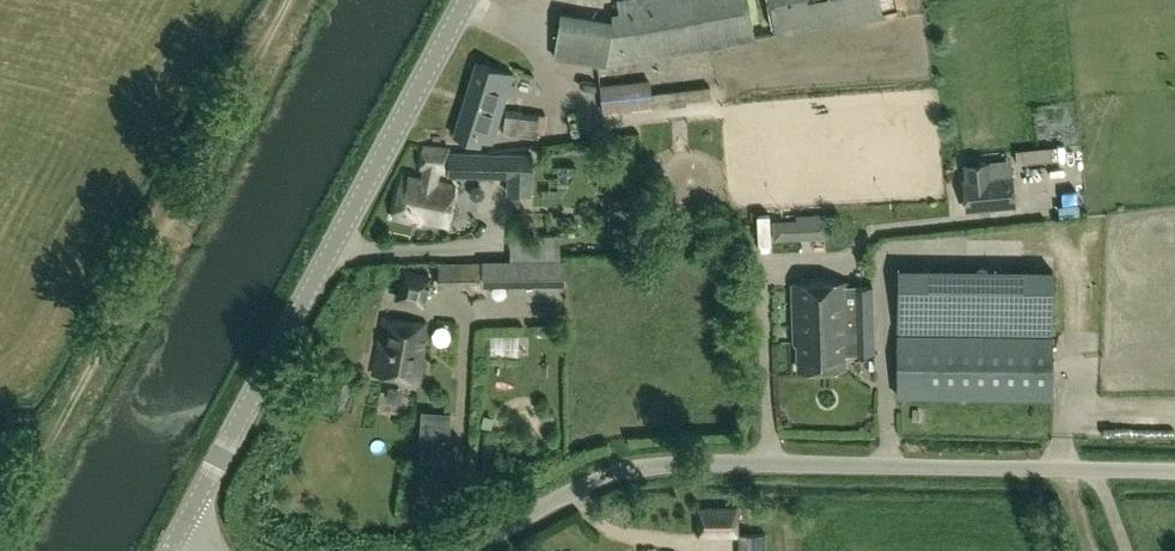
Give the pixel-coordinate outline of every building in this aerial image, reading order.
[(878,13),(876,0),(638,0),(639,4),(572,15),(581,65),(878,13)] [(481,140),(493,143),(513,76),(475,65),(454,137),(480,144),(481,140)] [(648,79),(599,85),(602,111),(640,106),(639,97),(650,96),(648,79)] [(527,108),(526,123),(557,125),(558,110),(527,108)] [(513,184),(541,180),(537,146),(509,150),(513,184)] [(421,171),(447,173),(447,170),(477,171),(477,151),(448,151),(448,149),(423,148),(421,171)] [(649,167),(649,159),(641,159),(641,168),(649,167)] [(1016,204),(1013,172),(964,176),(967,209),(1016,204)] [(453,188),(402,178),(394,219),(419,224),(419,222),(445,227),(453,188)] [(774,240),(813,237),(811,214),(795,215),(795,218),(773,220),(774,240)] [(564,258),(531,259),(520,259),(481,259),(482,286),(532,285),(564,285),(564,258)] [(439,288),(479,288),(479,264),(439,264),(439,288)] [(1053,401),(1054,271),(898,269),(896,399),(1053,401)] [(403,271),(395,301),(424,308),(432,279),(403,271)] [(843,369),(843,356),(874,356),(874,315),(845,315),(845,284),(793,285),(795,344),(798,344),(799,370),(843,369)] [(511,318),(509,350),(539,351),(540,320),(511,318)] [(426,327),(383,320),(374,375),(417,382),(426,327)] [(470,337),(470,322),(455,321),(454,336),(470,337)] [(720,528),(754,529),(754,514),(720,513),(720,528)] [(738,550),(767,550),(766,535),(738,535),(738,550)]
